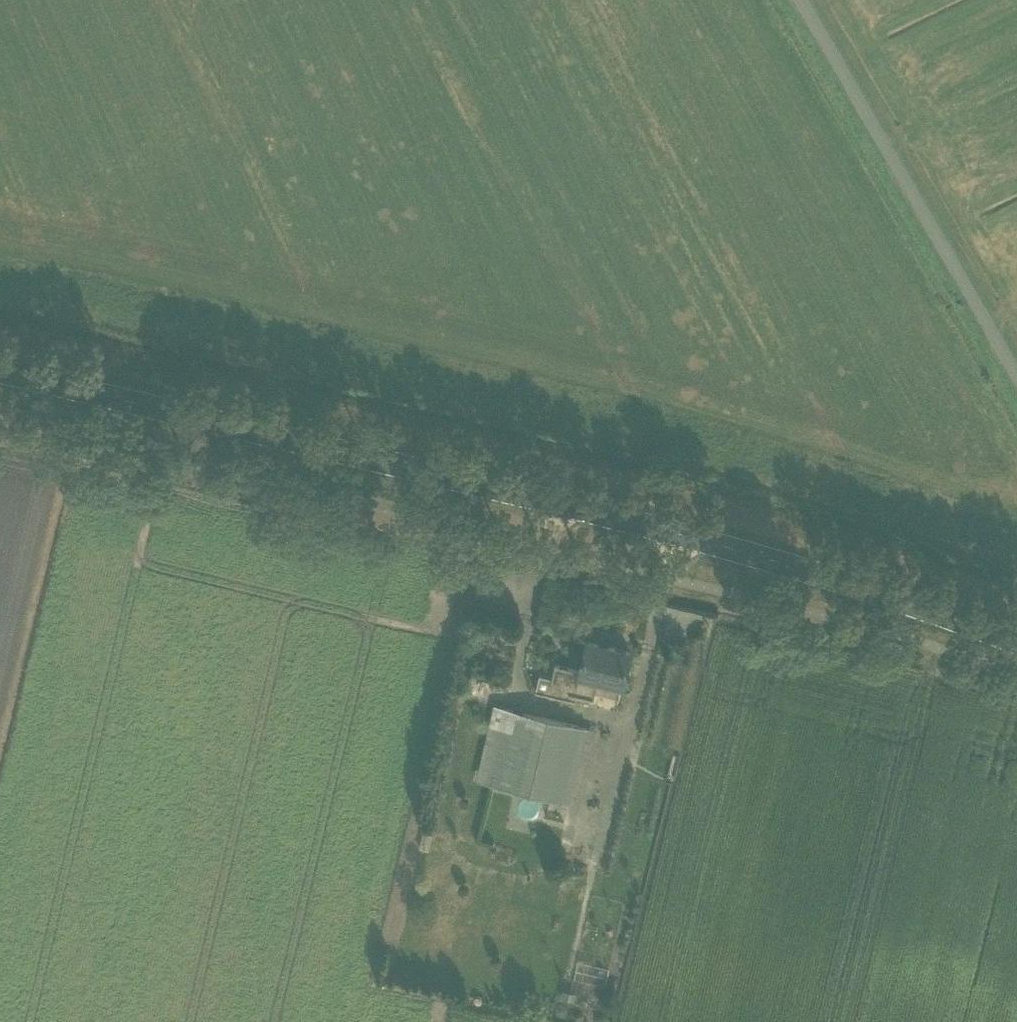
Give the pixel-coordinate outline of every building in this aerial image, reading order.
[(539,673),(535,689),(548,693),(569,698),(571,691),(577,693),(594,697),(595,690),(598,680),(622,686),(622,683),(628,685),(631,671),(626,670),(630,651),(587,641),(580,669),(555,663),(552,676),(539,673)] [(491,783),(569,801),(587,727),(509,708),(491,783)] [(423,831),(419,848),(429,850),(432,833),(423,831)] [(563,989),(561,997),(574,1000),(575,992),(563,989)]
